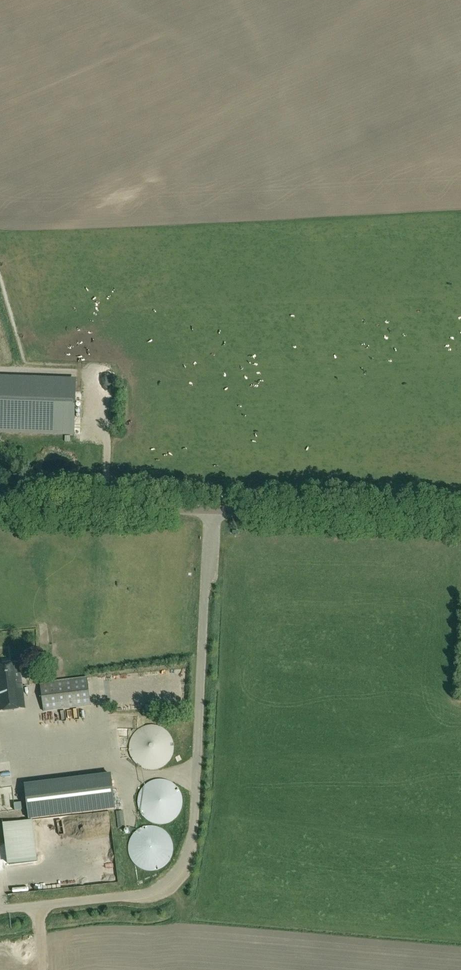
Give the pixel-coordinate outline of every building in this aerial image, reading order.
[(75,436),(77,379),(0,376),(0,433),(75,436)] [(20,663),(0,666),(0,712),(26,709),(20,663)] [(44,712),(91,706),(88,678),(41,684),(44,712)] [(170,734),(168,732),(166,730),(164,728),(162,727),(159,726),(157,725),(154,725),(152,725),(149,725),(146,726),(144,727),(141,728),(139,729),(137,731),(135,733),(134,735),(132,738),(131,740),(131,743),(130,745),(130,748),(131,751),(131,753),(132,756),(134,758),(135,761),(137,762),(139,764),(141,766),(144,767),(146,768),(149,768),(152,769),(154,768),(157,768),(160,767),(162,766),(164,765),(167,763),(169,761),(170,759),(172,757),(173,755),(174,752),(174,749),(174,747),(174,744),(173,741),(173,739),(172,736),(170,734)] [(178,788),(176,786),(174,784),(172,783),(170,781),(167,780),(165,780),(162,779),(159,779),(157,779),(154,780),(151,781),(149,782),(147,784),(145,785),(143,787),(141,790),(140,792),(139,794),(138,797),(138,800),(138,802),(138,805),(139,808),(140,810),(141,813),(143,815),(145,817),(147,819),(149,820),(152,821),(154,822),(157,823),(159,823),(162,823),(165,822),(167,822),(170,821),(172,819),(174,818),(176,816),(178,814),(179,811),(180,809),(181,806),(182,804),(182,801),(182,798),(181,796),(180,793),(179,791),(178,788)] [(7,789),(9,805),(17,804),(14,787),(7,789)] [(36,817),(5,819),(8,866),(12,865),(12,860),(39,858),(36,817)] [(168,836),(166,834),(164,832),(162,830),(160,829),(157,828),(155,827),(152,827),(149,827),(147,827),(144,828),(142,828),(139,830),(137,831),(135,833),(133,835),(132,837),(130,839),(129,842),(129,845),(128,847),(128,850),(129,853),(129,855),(130,858),(132,860),(133,862),(135,864),(137,866),(139,868),(142,869),(144,870),(147,870),(150,870),(152,870),(155,870),(158,869),(160,868),(162,867),(164,865),(166,863),(168,861),(170,859),(171,856),(171,854),(172,851),(172,848),(172,846),(171,843),(171,841),(169,838),(168,836)]
